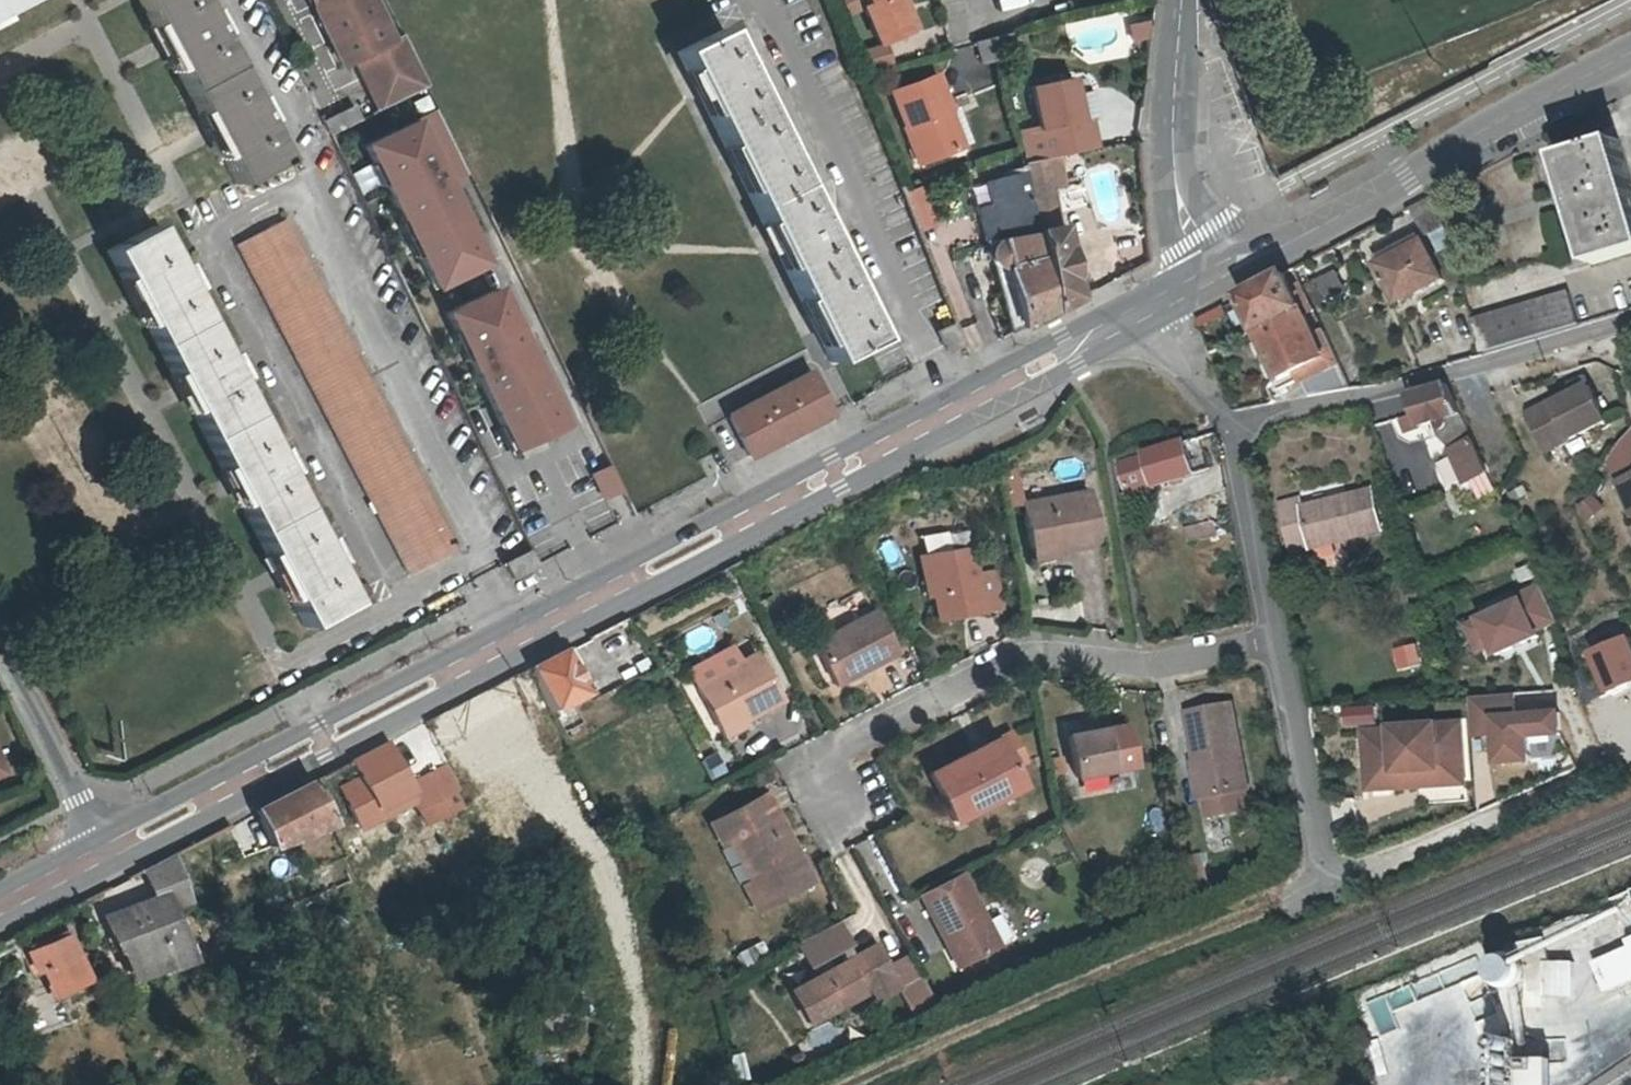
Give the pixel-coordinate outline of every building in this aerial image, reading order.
[(17,0),(0,0),(0,8),(17,0)] [(232,181),(269,163),(272,168),(279,164),(256,120),(262,116),(249,91),(243,94),(213,35),(219,32),(207,9),(200,12),(194,0),(139,0),(232,181)] [(341,63),(350,59),(390,39),(382,22),(386,20),(378,3),(374,5),(371,0),(310,0),(341,63)] [(909,33),(896,5),(902,3),(901,0),(867,0),(869,6),(864,8),(881,45),(909,33)] [(915,30),(902,3),(896,5),(909,33),(915,30)] [(720,29),(675,51),(829,359),(872,337),(720,29)] [(1008,33),(998,36),(1002,57),(1012,55),(1008,33)] [(390,39),(350,59),(374,110),(425,85),(401,34),(390,39)] [(982,61),(1002,57),(998,36),(979,41),(982,61)] [(935,76),(892,93),(919,163),(968,144),(954,106),(947,108),(935,76)] [(1037,122),(1045,155),(1098,143),(1090,113),(1099,111),(1092,84),(1074,89),(1070,76),(1029,86),(1037,122)] [(356,118),(351,107),(323,121),(328,132),(356,118)] [(435,110),(364,144),(444,312),(495,288),(445,183),(467,172),(435,110)] [(1620,138),(1612,115),(1576,126),(1584,150),(1620,138)] [(1024,160),(1045,155),(1037,122),(1017,127),(1022,151),(1024,160)] [(1577,158),(1610,267),(1630,260),(1630,143),(1577,158)] [(1058,152),(1045,155),(1050,185),(1064,182),(1058,152)] [(1031,196),(1052,191),(1050,185),(1045,155),(1024,160),(1024,163),(1027,178),(1031,196)] [(1572,157),(1561,160),(1594,263),(1605,259),(1572,157)] [(1016,180),(1027,178),(1024,163),(1012,166),(1016,180)] [(1031,196),(1027,178),(1016,180),(986,186),(989,204),(976,207),(1011,331),(1021,326),(996,236),(1037,226),(1031,196)] [(1037,226),(1037,229),(1059,224),(1052,191),(1031,196),(1037,226)] [(1413,208),(1429,240),(1450,229),(1439,195),(1413,208)] [(477,215),(480,221),(489,217),(486,210),(477,215)] [(283,219),(235,244),(405,567),(452,543),(283,219)] [(1062,223),(1059,224),(1037,229),(1054,308),(1078,296),(1062,223)] [(996,236),(1021,326),(1054,308),(1037,229),(1037,226),(996,236)] [(154,236),(112,257),(304,626),(347,604),(329,569),(335,565),(323,543),(317,546),(283,480),(289,477),(276,452),(270,456),(234,388),(241,384),(228,360),(222,363),(186,298),(193,294),(180,270),(173,273),(154,236)] [(1443,277),(1429,240),(1379,263),(1399,301),(1443,277)] [(1242,294),(1281,377),(1326,356),(1285,272),(1242,294)] [(1582,323),(1573,292),(1476,321),(1487,352),(1582,323)] [(513,325),(463,349),(510,448),(561,424),(513,325)] [(949,328),(936,335),(943,349),(956,341),(949,328)] [(811,370),(727,416),(750,463),(836,418),(811,370)] [(1342,388),(1338,380),(1330,384),(1333,390),(1342,388)] [(1421,424),(1463,412),(1450,383),(1410,394),(1421,424)] [(1526,413),(1545,451),(1605,421),(1587,385),(1552,403),(1551,400),(1526,413)] [(1402,442),(1424,434),(1417,414),(1395,422),(1402,442)] [(1121,461),(1129,489),(1159,480),(1162,490),(1204,478),(1192,439),(1121,461)] [(1475,439),(1452,449),(1466,479),(1488,469),(1475,439)] [(611,464),(592,473),(604,500),(624,490),(611,464)] [(1616,482),(1629,517),(1630,517),(1630,476),(1616,482)] [(1021,500),(1029,543),(1050,540),(1052,547),(1096,540),(1087,488),(1021,500)] [(1300,495),(1278,500),(1289,549),(1381,529),(1373,489),(1302,504),(1300,495)] [(1591,521),(1608,512),(1600,497),(1583,506),(1591,521)] [(924,552),(951,546),(947,529),(921,535),(924,552)] [(1050,540),(1029,543),(1032,561),(1054,558),(1052,547),(1050,540)] [(937,616),(981,608),(974,571),(968,543),(951,546),(924,552),(937,616)] [(974,571),(981,608),(994,606),(987,568),(974,571)] [(1538,588),(1465,622),(1486,667),(1559,632),(1538,588)] [(877,657),(894,648),(872,608),(854,618),(877,657)] [(854,618),(814,639),(835,680),(877,657),(854,618)] [(1600,653),(1617,697),(1630,691),(1630,641),(1600,653)] [(1413,646),(1394,652),(1401,674),(1419,668),(1413,646)] [(549,709),(583,691),(562,649),(528,667),(549,709)] [(736,710),(739,717),(779,695),(753,650),(695,682),(716,720),(736,710)] [(1517,691),(1469,694),(1473,741),(1497,739),(1499,768),(1531,765),(1529,742),(1565,739),(1562,706),(1518,710),(1517,691)] [(1233,703),(1186,712),(1202,798),(1204,797),(1246,789),(1249,789),(1233,703)] [(1346,727),(1379,724),(1378,704),(1345,706),(1346,727)] [(744,726),(739,717),(736,710),(716,720),(725,736),(744,726)] [(1441,726),(1441,736),(1465,734),(1465,725),(1441,726)] [(1395,731),(1367,732),(1370,791),(1421,789),(1420,773),(1467,771),(1465,734),(1441,736),(1441,726),(1395,728),(1395,731)] [(1101,728),(1068,734),(1076,780),(1109,775),(1101,728)] [(1002,735),(928,772),(956,826),(1029,789),(1002,735)] [(1467,771),(1420,773),(1421,789),(1468,786),(1467,771)] [(254,810),(273,854),(332,825),(311,780),(254,810)] [(1246,789),(1204,797),(1207,815),(1249,807),(1246,789)] [(763,795),(710,822),(756,911),(809,883),(763,795)] [(141,872),(150,895),(163,890),(167,900),(186,892),(178,868),(172,852),(141,872)] [(1194,858),(1177,861),(1184,899),(1193,895),(1200,893),(1194,858)] [(964,873),(922,894),(959,967),(1002,946),(964,873)] [(188,954),(167,900),(163,890),(150,895),(102,913),(128,978),(188,954)] [(25,947),(31,965),(42,961),(52,990),(84,978),(67,932),(25,947)] [(1593,958),(1607,993),(1630,983),(1630,943),(1593,958)] [(872,946),(785,988),(801,1021),(857,994),(862,1003),(892,988),(884,970),(872,946)] [(1538,971),(1538,966),(1536,962),(1532,959),(1528,957),(1523,956),(1519,957),(1514,959),(1511,963),(1509,967),(1509,972),(1510,977),(1513,981),(1518,984),(1522,985),(1527,985),(1532,983),(1535,980),(1537,976),(1538,971)] [(884,970),(892,988),(912,979),(902,961),(884,970)] [(1548,968),(1556,999),(1580,993),(1571,962),(1548,968)] [(912,979),(892,988),(905,1016),(929,1004),(915,977),(912,979)] [(1377,1029),(1393,1026),(1387,997),(1370,1000),(1377,1029)] [(1492,1061),(1493,1059),(1494,1056),(1494,1053),(1493,1050),(1491,1047),(1489,1046),(1486,1045),(1483,1045),(1480,1046),(1478,1049),(1476,1051),(1476,1055),(1476,1058),(1478,1060),(1480,1063),(1483,1064),(1486,1064),(1489,1063),(1492,1061)] [(1513,1055),(1514,1084),(1559,1084),(1558,1054),(1513,1055)] [(1492,1080),(1493,1078),(1494,1075),(1494,1072),(1493,1069),(1491,1067),(1489,1065),(1486,1064),(1483,1064),(1480,1066),(1477,1068),(1476,1071),(1475,1074),(1476,1077),(1478,1080),(1480,1082),(1483,1083),(1486,1083),(1489,1082),(1492,1080)]
